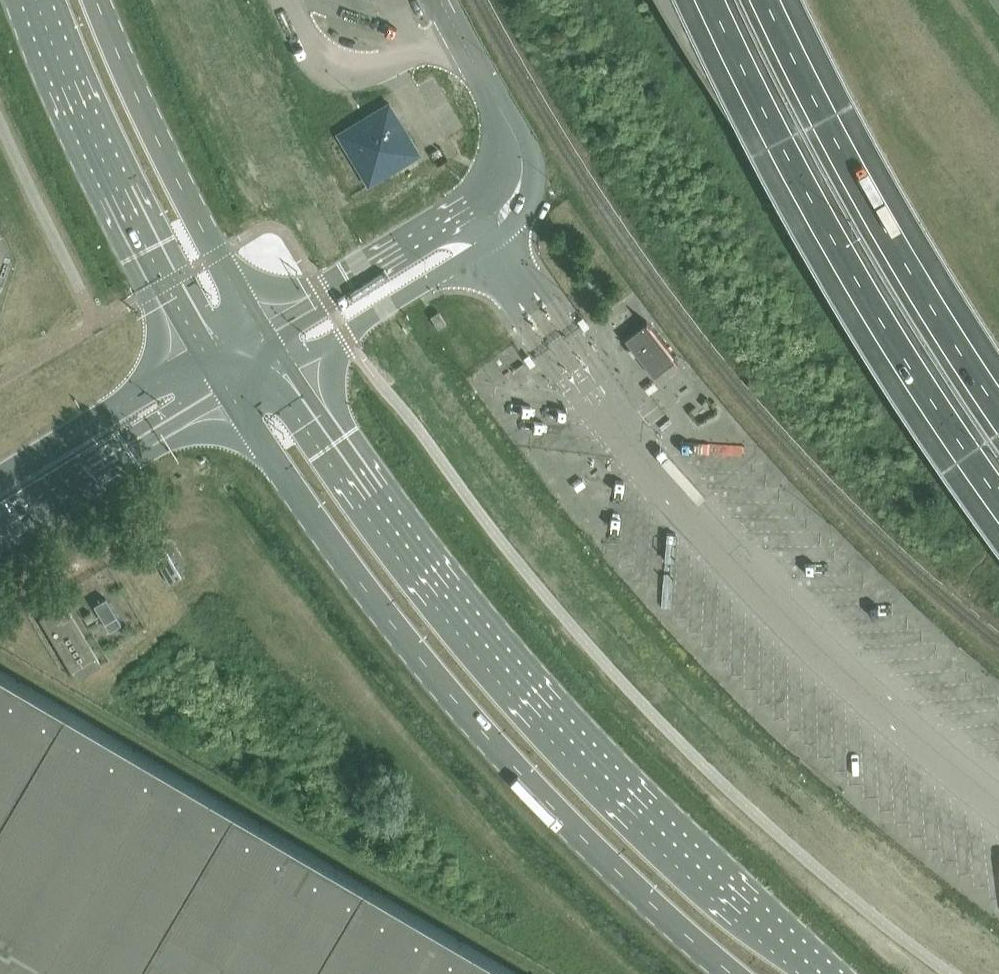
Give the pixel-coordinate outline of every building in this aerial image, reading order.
[(389,103),(338,134),(368,185),(420,154),(389,103)] [(438,329),(446,324),(438,311),(430,316),(438,329)] [(647,322),(625,339),(653,377),(675,360),(676,362),(677,361),(646,320),(646,321),(647,322)] [(181,578),(162,545),(140,557),(146,566),(156,560),(170,584),(181,578)] [(0,671),(0,973),(517,973),(0,671)]
